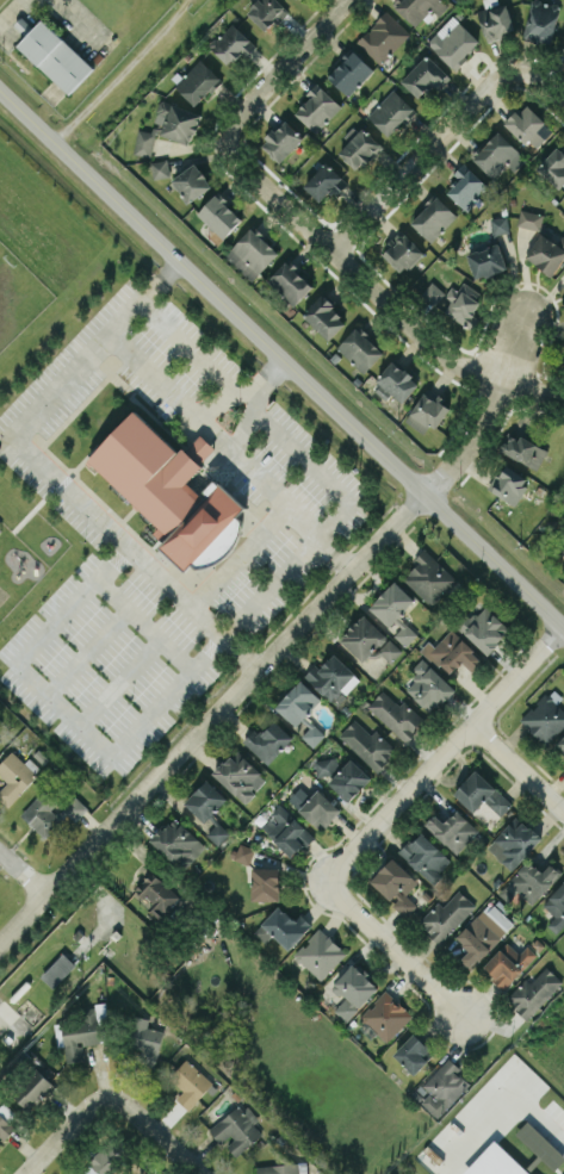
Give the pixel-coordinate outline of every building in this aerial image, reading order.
[(287,9),(278,0),(256,0),(245,11),(265,31),(287,9)] [(415,26),(426,15),(429,18),(445,2),(442,0),(399,0),(394,5),(415,26)] [(537,0),(531,0),(524,39),(552,44),(559,3),(537,0)] [(487,40),(515,30),(506,2),(477,12),(487,40)] [(381,64),(410,33),(386,10),(357,41),(381,64)] [(480,42),(452,15),(426,42),(454,68),(480,42)] [(69,94),(94,67),(43,18),(17,45),(69,94)] [(229,65),(242,51),(246,56),(256,45),(232,21),(209,45),(229,65)] [(327,75),(348,95),(373,69),(352,49),(327,75)] [(446,72),(426,54),(401,80),(420,99),(446,72)] [(221,79),(200,58),(174,85),(196,105),(221,79)] [(295,112),(315,132),(341,107),(317,82),(306,92),(311,96),(295,112)] [(368,116),(390,136),(415,109),(393,89),(368,116)] [(201,110),(159,101),(154,123),(152,131),(139,128),(134,152),(151,156),(156,133),(194,141),(201,110)] [(533,148),(552,128),(524,102),(506,123),(533,148)] [(280,162),(304,137),(284,118),(260,143),(280,162)] [(338,152),(357,171),(382,145),(363,127),(338,152)] [(526,159),(499,130),(472,156),(492,177),(507,163),(514,170),(526,159)] [(563,181),(563,152),(556,146),(537,170),(559,187),(563,181)] [(170,176),(168,158),(151,161),(154,178),(170,176)] [(212,187),(197,162),(171,177),(186,203),(212,187)] [(488,185),(463,162),(453,173),(459,179),(447,192),(466,210),(488,185)] [(324,164),(304,185),(320,201),(329,191),(335,196),(346,184),(324,164)] [(243,218),(217,192),(197,213),(210,226),(203,233),(216,246),(243,218)] [(410,221),(431,242),(457,214),(435,194),(410,221)] [(539,230),(543,214),(521,208),(517,224),(539,230)] [(509,231),(507,215),(490,217),(492,233),(509,231)] [(280,252),(252,226),(225,255),(252,281),(280,252)] [(381,252),(404,273),(424,251),(402,230),(381,252)] [(541,232),(525,258),(553,275),(563,258),(563,234),(563,233),(557,242),(541,232)] [(476,279),(508,267),(498,241),(466,253),(476,279)] [(268,278),(293,305),(313,286),(288,259),(268,278)] [(430,281),(421,296),(436,304),(434,308),(472,330),(479,318),(471,313),(483,293),(463,281),(458,289),(450,285),(447,291),(430,281)] [(347,320),(322,295),(303,313),(328,339),(347,320)] [(364,373),(384,351),(357,325),(337,347),(364,373)] [(386,398),(390,392),(404,402),(419,380),(391,361),(372,389),(386,398)] [(437,429),(451,405),(424,390),(410,413),(437,429)] [(88,461),(160,525),(154,533),(164,541),(161,545),(186,568),(194,559),(207,570),(248,524),(238,516),(247,506),(216,479),(206,490),(209,493),(205,498),(186,481),(215,448),(199,434),(182,453),(133,410),(88,461)] [(547,448),(507,431),(498,452),(539,468),(547,448)] [(488,489),(516,504),(531,478),(503,463),(488,489)] [(457,579),(424,548),(413,560),(417,564),(403,579),(432,606),(457,579)] [(398,616),(414,599),(394,580),(370,606),(397,631),(394,635),(406,646),(417,634),(398,616)] [(474,617),(467,610),(454,624),(487,654),(510,628),(485,605),(474,617)] [(387,637),(364,614),(339,638),(362,662),(387,637)] [(421,649),(448,675),(461,662),(472,672),(484,659),(451,628),(434,646),(428,641),(421,649)] [(390,662),(402,650),(389,638),(378,650),(390,662)] [(304,675),(336,705),(361,678),(334,653),(319,668),(314,664),(304,675)] [(431,713),(454,688),(422,658),(410,670),(417,677),(406,689),(431,713)] [(321,698),(300,679),(275,706),(295,725),(321,698)] [(424,719),(403,699),(399,704),(382,689),(366,706),(404,741),(424,719)] [(546,692),(520,720),(546,744),(563,725),(563,710),(546,692)] [(370,734),(354,718),(338,735),(376,770),(396,749),(375,729),(370,734)] [(292,737),(274,720),(260,735),(253,728),(242,740),(267,764),(292,737)] [(313,746),(324,734),(313,724),(302,736),(313,746)] [(554,748),(563,756),(563,735),(554,748)] [(212,774),(244,802),(267,778),(235,749),(212,774)] [(42,769),(29,757),(24,762),(12,750),(0,762),(0,774),(7,781),(0,789),(0,799),(7,806),(42,769)] [(314,760),(316,776),(339,773),(337,756),(314,760)] [(371,777),(350,758),(328,782),(349,801),(371,777)] [(484,801),(500,816),(512,803),(476,769),(453,793),(474,812),(484,801)] [(204,822),(227,798),(206,779),(184,803),(204,822)] [(322,829),(340,809),(318,789),(311,796),(299,786),(288,799),(322,829)] [(49,842),(86,805),(75,795),(60,810),(42,791),(20,813),(49,842)] [(260,826),(293,857),(313,835),(280,804),(260,826)] [(456,854),(479,830),(456,809),(444,822),(433,813),(424,823),(456,854)] [(511,870),(542,837),(516,814),(486,847),(511,870)] [(177,859),(186,868),(206,846),(173,816),(151,841),(174,862),(177,859)] [(207,833),(218,844),(229,832),(218,822),(207,833)] [(431,883),(452,861),(420,830),(399,853),(431,883)] [(254,849),(239,842),(232,857),(248,864),(254,849)] [(417,904),(406,894),(418,881),(392,857),(370,882),(406,916),(417,904)] [(511,901),(520,891),(533,903),(561,873),(550,863),(542,871),(529,859),(499,890),(511,901)] [(279,901),(280,868),(253,867),(252,900),(279,901)] [(150,905),(148,907),(162,917),(180,893),(149,870),(132,892),(150,905)] [(563,925),(563,880),(542,904),(555,916),(547,924),(557,933),(563,925)] [(418,921),(438,942),(476,907),(459,889),(442,905),(439,901),(418,921)] [(515,924),(493,901),(455,936),(469,950),(461,958),(469,967),(515,924)] [(300,913),(294,919),(278,905),(254,932),(265,942),(272,934),(288,949),(312,924),(300,913)] [(346,953),(319,927),(293,954),(320,980),(346,953)] [(482,967),(505,988),(537,954),(527,944),(519,953),(506,941),(482,967)] [(53,988),(75,964),(63,952),(41,976),(53,988)] [(379,986),(353,962),(330,986),(344,999),(333,1010),(346,1021),(379,986)] [(525,978),(505,999),(527,1019),(563,981),(546,965),(530,982),(525,978)] [(387,1041),(412,1014),(385,990),(360,1017),(387,1041)] [(101,1042),(99,1026),(107,1025),(106,1010),(54,1015),(57,1045),(65,1044),(66,1062),(84,1060),(82,1045),(101,1042)] [(142,1049),(139,1058),(155,1062),(164,1031),(147,1026),(149,1018),(137,1015),(129,1045),(142,1049)] [(422,1055),(430,1048),(415,1032),(393,1052),(414,1074),(428,1061),(422,1055)] [(421,1102),(438,1118),(469,1083),(456,1072),(460,1068),(448,1057),(422,1085),(430,1092),(421,1102)] [(175,1097),(188,1109),(213,1083),(187,1058),(169,1077),(182,1089),(175,1097)] [(52,1083),(36,1068),(11,1094),(28,1109),(52,1083)] [(8,1120),(15,1114),(4,1101),(0,1104),(0,1144),(3,1142),(2,1140),(15,1128),(8,1120)] [(224,1143),(236,1156),(262,1133),(253,1123),(256,1120),(240,1102),(208,1130),(222,1145),(224,1143)] [(563,1158),(563,1154),(527,1119),(515,1133),(554,1170),(563,1158)] [(129,1151),(111,1136),(88,1164),(99,1173),(110,1173),(129,1151)] [(494,1139),(462,1173),(463,1173),(531,1173),(494,1139)]
